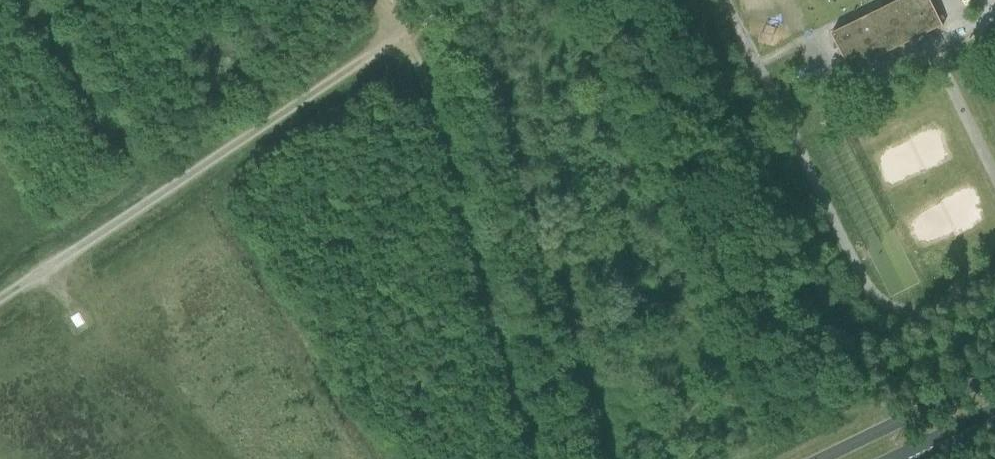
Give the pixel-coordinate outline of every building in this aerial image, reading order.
[(931,0),(895,0),(833,31),(853,71),(944,25),(931,0)]
